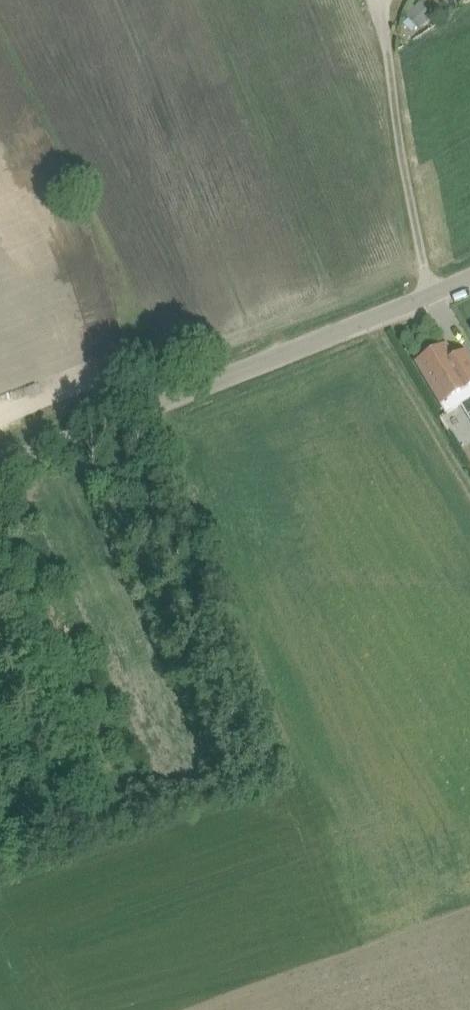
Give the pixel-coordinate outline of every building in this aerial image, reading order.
[(406,17),(420,31),(433,18),(419,3),(406,17)] [(469,399),(469,357),(468,353),(456,360),(445,343),(416,360),(447,412),(469,399)]
